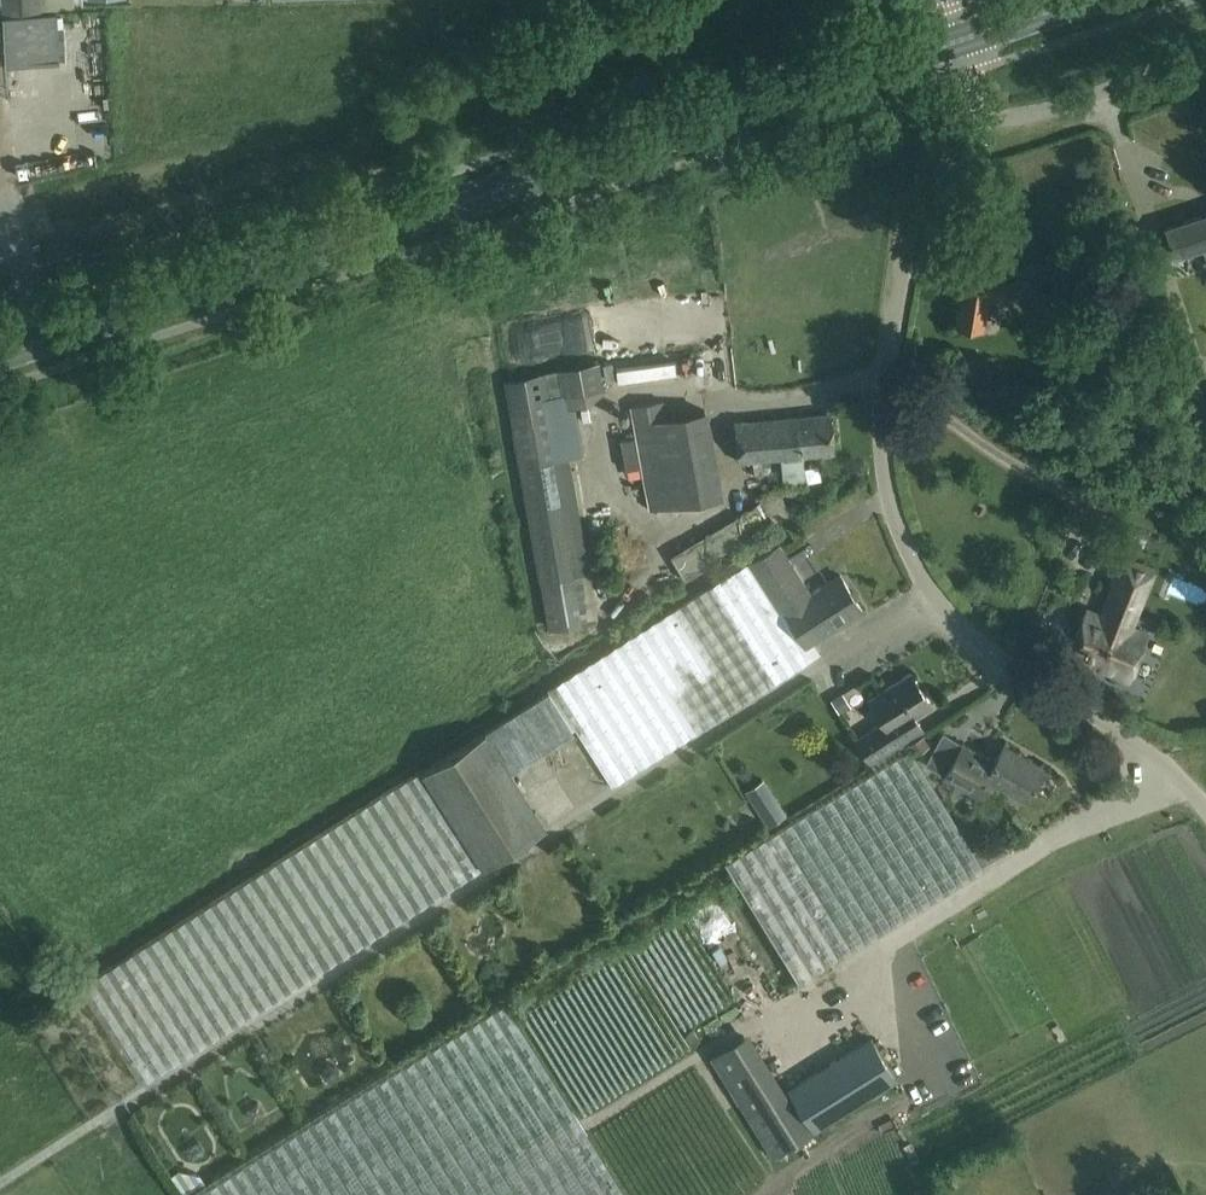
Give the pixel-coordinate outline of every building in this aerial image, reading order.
[(41,0),(3,0),(3,11),(42,9),(41,0)] [(58,62),(56,13),(3,15),(5,64),(58,62)] [(1165,228),(1174,255),(1202,247),(1205,260),(1205,215),(1165,228)] [(1039,260),(1041,277),(1081,273),(1079,256),(1039,260)] [(990,287),(964,282),(957,323),(983,327),(988,301),(1032,292),(1030,279),(990,287)] [(1071,361),(1066,377),(1080,382),(1085,365),(1071,361)] [(631,407),(649,510),(719,498),(704,411),(665,418),(662,402),(631,407)] [(806,484),(803,457),(837,453),(832,412),(734,421),(739,462),(781,459),(784,486),(806,484)] [(558,458),(551,420),(514,426),(521,465),(558,458)] [(670,548),(679,571),(726,553),(717,530),(670,548)] [(781,544),(753,561),(806,647),(863,611),(841,576),(812,594),(781,544)] [(1128,683),(1148,633),(1133,627),(1155,571),(1152,570),(1153,567),(1121,554),(1111,581),(1113,584),(1102,612),(1099,613),(1088,608),(1067,659),(1095,670),(1096,666),(1113,673),(1111,676),(1128,683)] [(806,647),(753,561),(753,560),(551,688),(612,786),(809,662),(801,650),(806,647)] [(598,585),(582,587),(586,616),(602,614),(598,585)] [(916,716),(932,706),(911,674),(870,700),(884,723),(856,740),(871,763),(900,745),(924,730),(916,716)] [(831,700),(839,712),(847,707),(839,695),(831,700)] [(503,721),(485,732),(510,773),(512,771),(528,761),(503,721)] [(485,732),(424,771),(484,867),(545,828),(485,732)] [(927,762),(945,773),(944,775),(982,798),(991,781),(1026,801),(1045,768),(1004,744),(995,761),(963,742),(962,744),(944,733),(927,762)] [(909,744),(914,753),(929,745),(923,736),(909,744)] [(990,861),(981,847),(973,851),(910,750),(725,863),(800,982),(985,869),(982,866),(990,861)] [(484,867),(424,771),(82,987),(143,1082),(484,867)] [(769,773),(752,778),(761,807),(778,801),(769,773)] [(770,825),(786,815),(778,803),(762,813),(770,825)] [(506,1000),(194,1194),(627,1194),(506,1000)] [(871,1036),(788,1088),(814,1129),(897,1077),(871,1036)]
